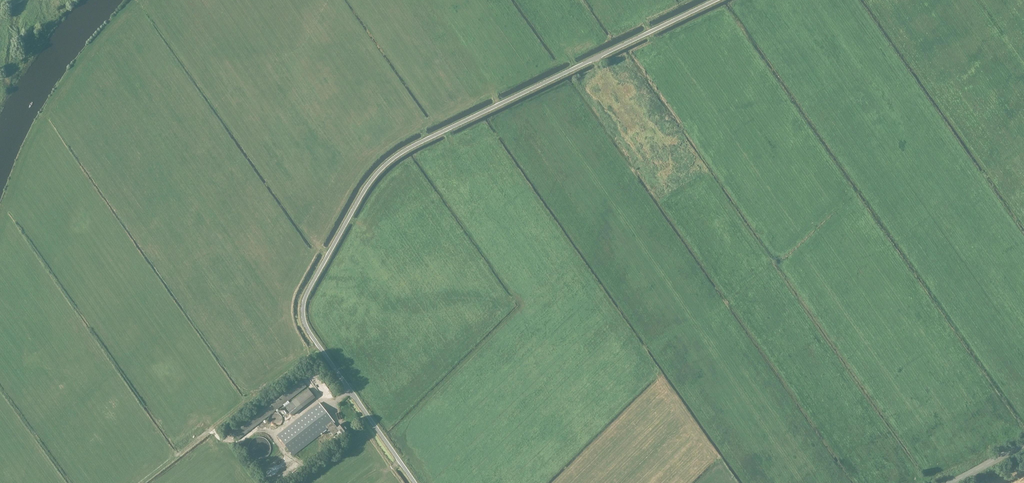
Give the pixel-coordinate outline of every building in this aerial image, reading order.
[(317,375),(310,380),(324,399),(330,395),(325,388),(326,387),(317,375)] [(308,389),(290,403),(287,401),(306,386),(298,377),(229,430),(237,440),(282,404),(285,407),(292,416),(315,398),(308,389)] [(337,428),(333,423),(334,423),(319,403),(277,436),(292,455),(327,428),(333,435),(338,431),(343,437),(349,432),(342,424),(337,428)] [(282,421),(282,420),(282,419),(282,418),(281,417),(281,416),(281,415),(280,415),(279,414),(278,413),(277,413),(276,413),(275,413),(274,413),(273,413),(272,413),(271,414),(270,414),(270,415),(269,415),(268,417),(268,418),(268,419),(268,420),(268,421),(268,422),(269,423),(269,424),(270,424),(270,425),(271,425),(272,426),(273,426),(274,427),(275,427),(276,427),(276,426),(277,426),(278,426),(279,426),(279,425),(280,425),(280,424),(281,424),(281,423),(281,422),(282,422),(282,421)] [(171,440),(174,444),(192,431),(188,426),(171,440)] [(198,429),(174,445),(177,449),(201,433),(198,429)] [(256,460),(257,460),(258,460),(259,460),(260,460),(261,460),(262,460),(263,460),(264,459),(265,459),(265,458),(266,458),(267,457),(268,456),(268,455),(269,455),(270,454),(270,453),(270,452),(271,451),(271,450),(271,449),(271,448),(271,447),(270,446),(270,445),(270,444),(269,443),(269,442),(268,441),(267,440),(266,439),(265,438),(264,438),(263,438),(262,437),(261,437),(260,437),(259,437),(258,437),(257,437),(256,437),(255,438),(254,438),(253,439),(252,439),(252,440),(251,440),(250,441),(250,442),(249,443),(249,444),(248,445),(248,446),(248,447),(248,448),(248,449),(248,450),(248,451),(248,452),(248,453),(249,454),(249,455),(250,455),(251,456),(251,457),(252,458),(253,458),(254,459),(255,459),(256,460)]
